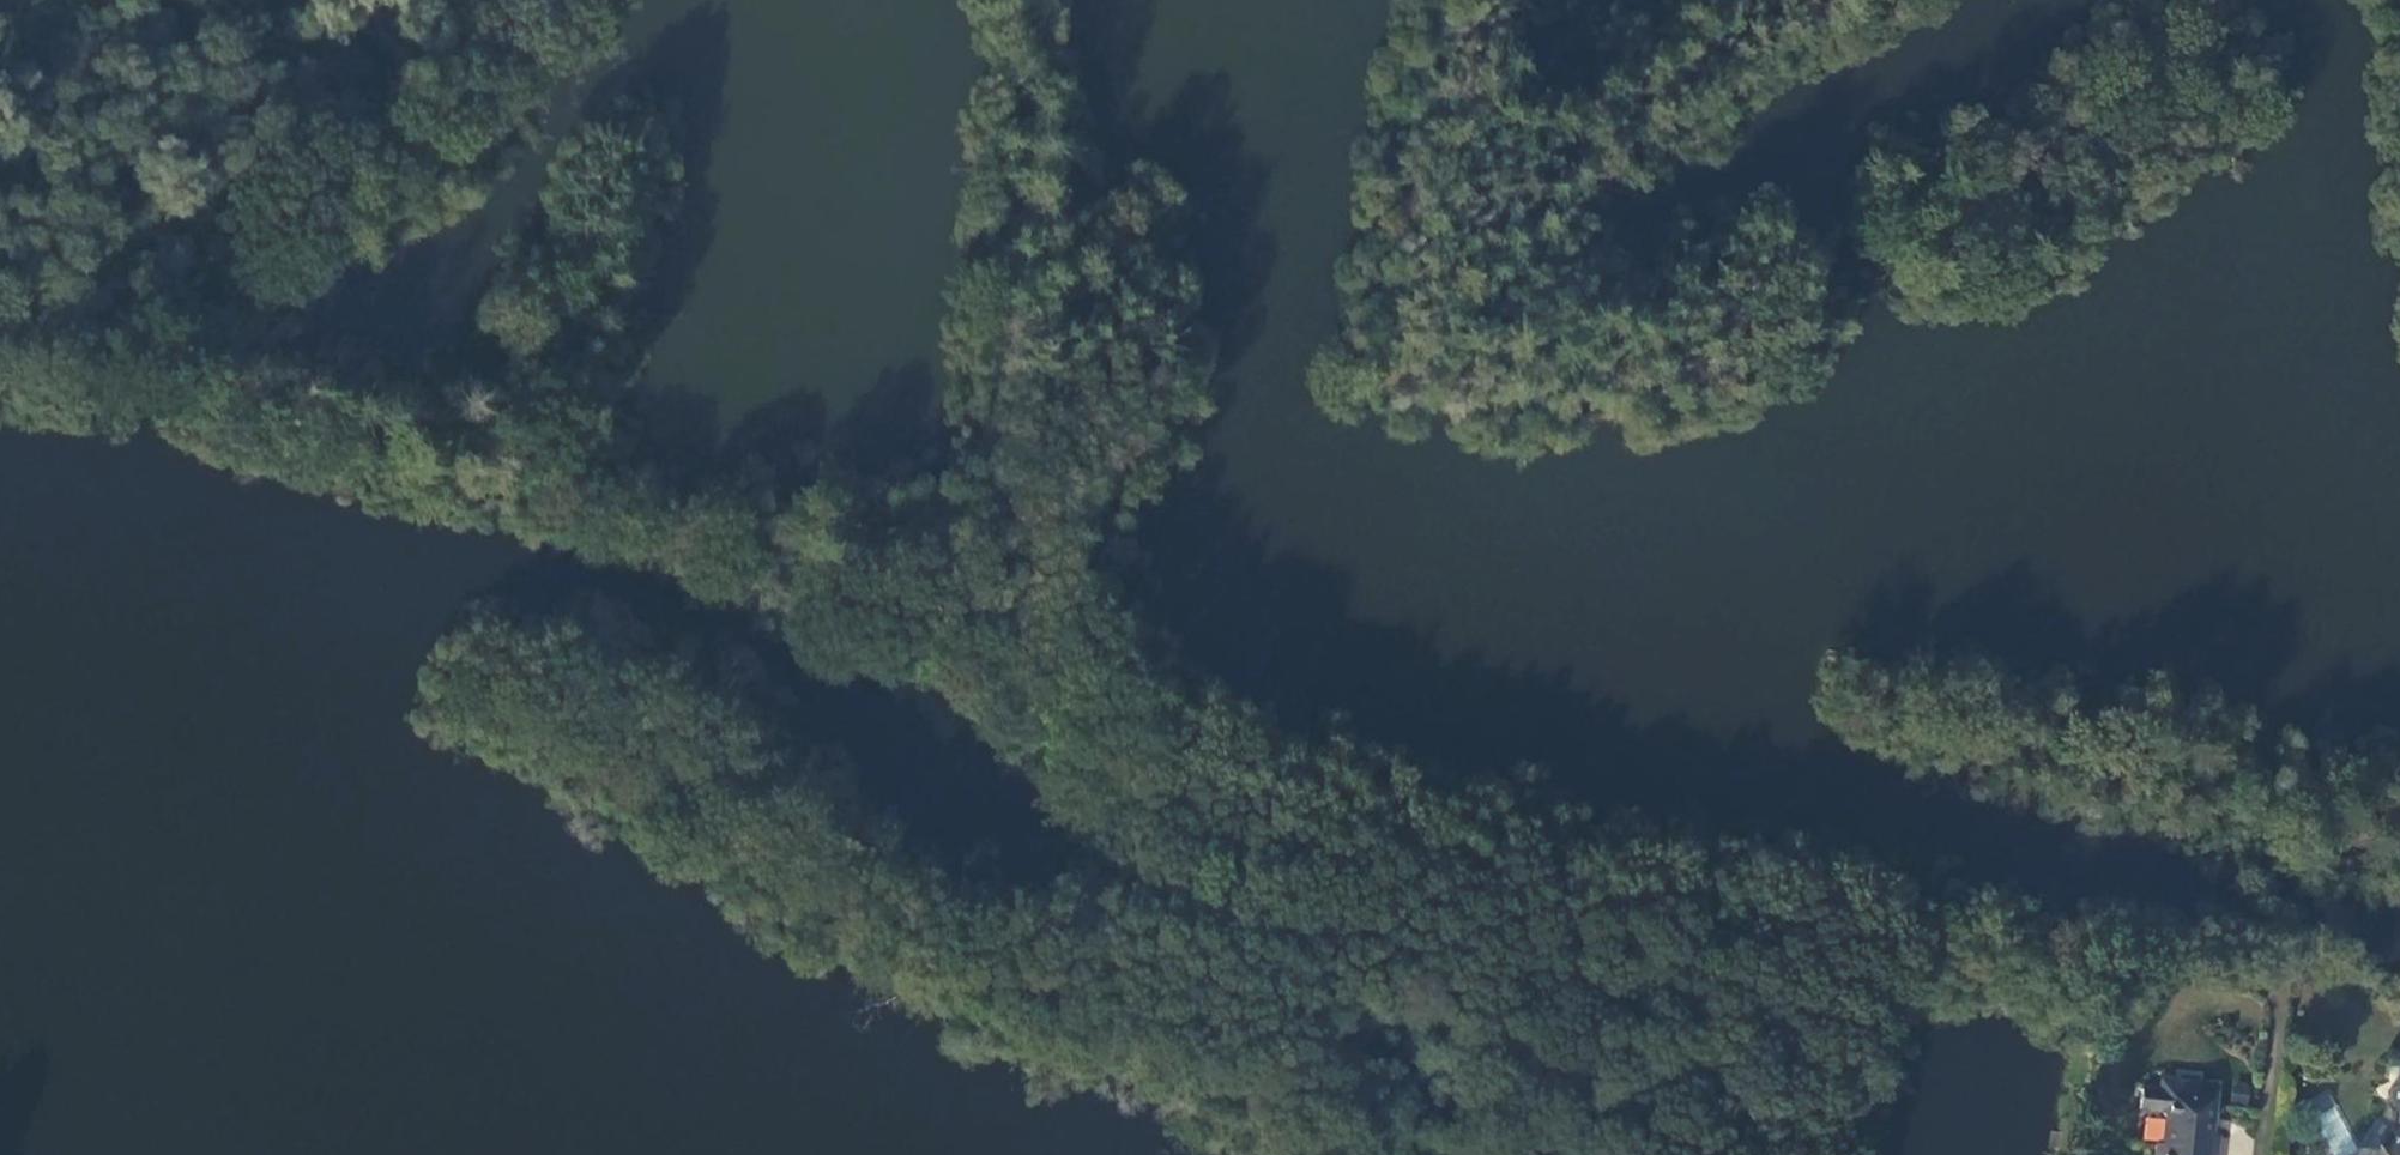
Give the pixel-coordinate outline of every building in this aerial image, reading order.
[(2218,1136),(2211,1135),(2215,1097),(2196,1094),(2197,1082),(2169,1079),(2167,1091),(2162,1091),(2160,1111),(2166,1112),(2162,1144),(2156,1144),(2155,1154),(2216,1154),(2218,1136)] [(2388,1093),(2399,1116),(2399,1087),(2388,1093)] [(2160,1111),(2162,1091),(2140,1088),(2138,1109),(2160,1111)] [(2311,1097),(2327,1154),(2345,1154),(2351,1153),(2333,1090),(2311,1097)] [(2398,1121),(2381,1146),(2383,1150),(2392,1150),(2395,1154),(2399,1154),(2399,1121),(2398,1121)]
